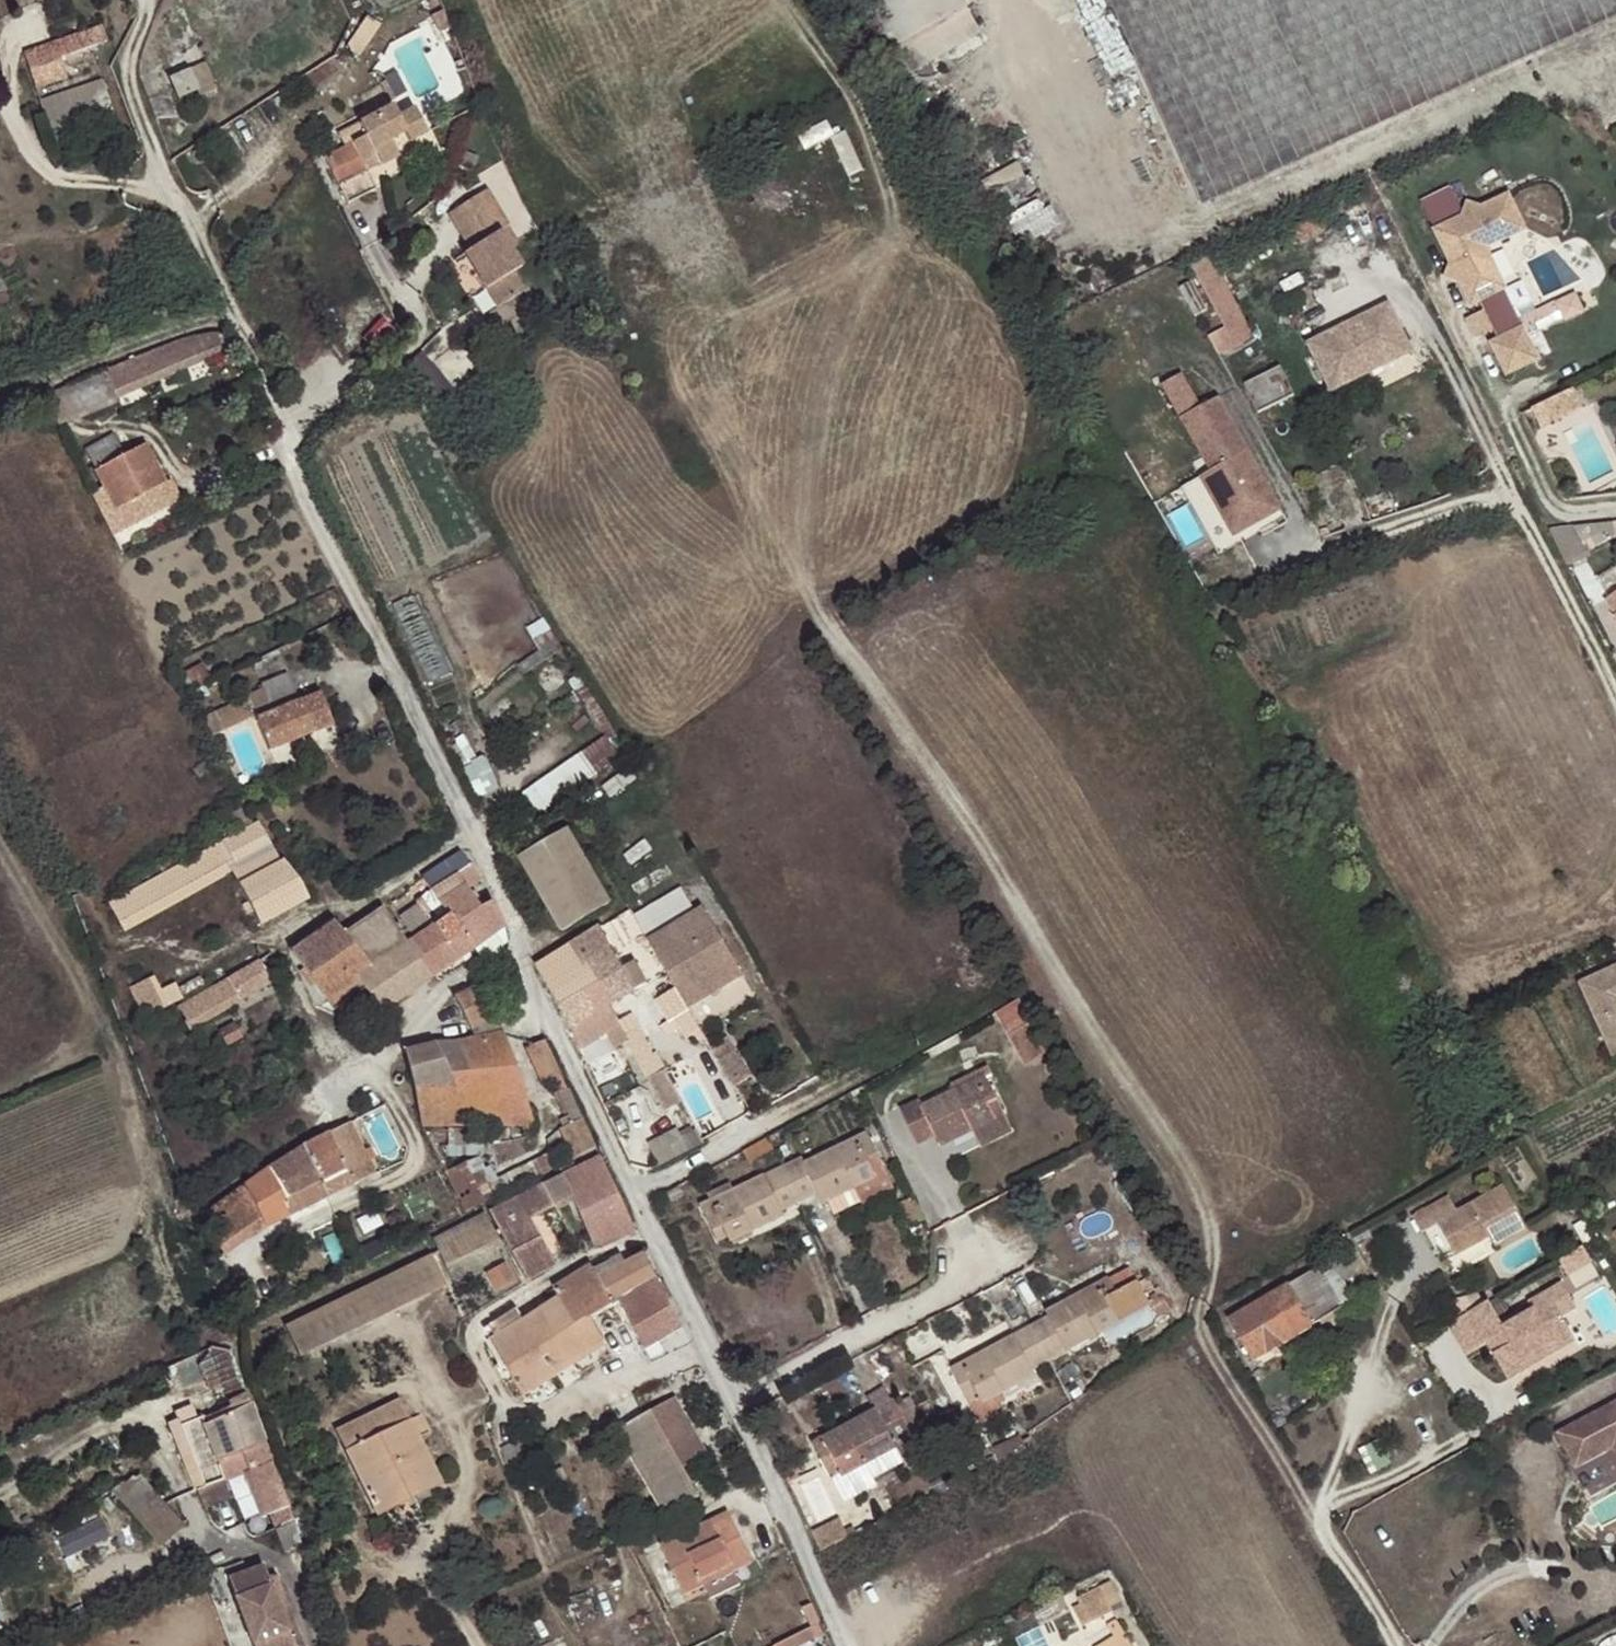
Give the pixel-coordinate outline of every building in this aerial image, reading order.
[(894,57),(966,17),(956,0),(862,0),(894,57)] [(1520,39),(1603,0),(1100,0),(1186,188),(1269,152),(1301,138),(1520,39)] [(366,15),(351,50),(367,57),(382,21),(366,15)] [(24,52),(30,69),(108,42),(102,26),(24,52)] [(199,86),(214,79),(202,50),(161,65),(172,91),(197,81),(199,86)] [(41,100),(48,121),(112,99),(104,79),(41,100)] [(423,137),(410,112),(398,118),(392,107),(359,124),(355,125),(361,137),(372,157),(375,155),(382,166),(398,158),(389,141),(404,134),(410,144),(423,137)] [(413,110),(410,112),(423,137),(426,136),(413,110)] [(361,162),(372,157),(361,137),(355,125),(338,134),(343,146),(323,157),(345,198),(372,184),(367,174),(361,162)] [(361,162),(367,174),(382,166),(375,155),(372,157),(361,162)] [(500,285),(512,276),(509,271),(518,265),(493,230),(502,223),(478,190),(459,204),(464,211),(462,213),(474,236),(479,231),(483,237),(477,241),(500,285)] [(1466,282),(1477,301),(1484,297),(1502,336),(1494,339),(1508,369),(1538,356),(1529,336),(1521,340),(1517,329),(1498,288),(1502,286),(1486,250),(1487,243),(1518,226),(1503,199),(1480,212),(1467,208),(1464,222),(1439,235),(1456,265),(1452,278),(1466,282)] [(474,236),(462,213),(450,221),(465,242),(474,236)] [(488,294),(500,285),(477,241),(460,254),(488,294)] [(1217,252),(1194,263),(1223,327),(1212,332),(1222,356),(1257,340),(1217,252)] [(520,287),(512,276),(500,285),(488,294),(496,305),(520,287)] [(1384,297),(1303,338),(1328,386),(1408,345),(1384,297)] [(1485,309),(1468,316),(1479,341),(1496,333),(1485,309)] [(1521,340),(1529,336),(1524,326),(1517,329),(1521,340)] [(135,356),(147,383),(206,358),(233,345),(226,331),(210,331),(195,334),(184,336),(135,356)] [(135,356),(122,361),(136,387),(147,383),(135,356)] [(104,369),(115,397),(136,387),(122,361),(104,369)] [(1277,361),(1241,380),(1255,408),(1291,390),(1277,361)] [(1279,504),(1215,393),(1200,401),(1181,368),(1162,379),(1181,412),(1211,464),(1219,478),(1205,486),(1231,531),(1279,504)] [(104,369),(71,383),(82,411),(115,397),(104,369)] [(41,396),(54,422),(82,411),(71,383),(41,396)] [(1541,401),(1550,420),(1582,405),(1573,386),(1541,401)] [(1541,401),(1532,406),(1540,425),(1550,420),(1541,401)] [(162,484),(167,480),(146,443),(125,454),(114,433),(87,447),(98,468),(98,469),(106,484),(91,492),(109,525),(119,520),(125,530),(173,505),(162,484)] [(1197,472),(1205,486),(1219,478),(1211,464),(1197,472)] [(170,478),(167,480),(162,484),(173,505),(182,501),(170,478)] [(1550,528),(1566,560),(1615,534),(1615,532),(1614,519),(1550,528)] [(1606,600),(1615,613),(1615,592),(1606,600)] [(247,694),(255,710),(259,716),(257,717),(268,747),(327,725),(316,694),(299,700),(288,673),(261,682),(263,686),(247,694)] [(202,721),(212,737),(255,710),(247,694),(202,721)] [(609,737),(525,786),(538,808),(622,760),(609,737)] [(232,868),(241,884),(283,862),(262,822),(110,903),(123,927),(232,868)] [(564,930),(613,902),(570,830),(522,858),(564,930)] [(469,891),(483,884),(462,853),(423,878),(434,895),(397,920),(411,940),(435,976),(474,948),(505,927),(493,900),(481,909),(469,891)] [(241,884),(248,898),(250,903),(244,906),(248,912),(254,910),(261,923),(310,897),(303,883),(300,879),(286,860),(283,862),(241,884)] [(647,941),(687,1009),(743,974),(690,888),(683,892),(680,887),(641,910),(656,936),(647,941)] [(354,946),(370,969),(407,943),(383,907),(345,934),(354,946)] [(632,916),(647,941),(656,936),(641,910),(632,916)] [(345,934),(336,922),(323,932),(318,923),(305,932),(310,940),(294,950),(311,976),(354,946),(345,934)] [(483,961),(507,943),(505,927),(474,948),(483,961)] [(620,968),(598,930),(568,948),(591,988),(596,984),(608,1006),(646,984),(632,961),(620,968)] [(400,1001),(435,976),(411,940),(407,943),(370,969),(372,972),(360,979),(390,1022),(406,1011),(400,1001)] [(357,981),(360,979),(372,972),(370,969),(354,946),(311,976),(323,994),(328,1001),(357,981)] [(568,948),(537,967),(560,1006),(591,988),(568,948)] [(191,1000),(201,1017),(240,995),(242,999),(277,980),(261,959),(191,1000)] [(1584,977),(1615,1046),(1615,963),(1584,977)] [(133,990),(148,1018),(167,1008),(183,999),(174,983),(158,991),(151,979),(133,990)] [(471,1029),(472,1029),(497,1016),(500,1014),(482,981),(454,997),(471,1029)] [(560,1006),(572,1027),(608,1006),(596,984),(591,988),(560,1006)] [(188,1025),(201,1017),(191,1000),(179,1008),(188,1025)] [(1012,1002),(997,1012),(1030,1062),(1044,1052),(1012,1002)] [(497,1016),(472,1029),(479,1040),(501,1031),(497,1016)] [(228,1043),(243,1035),(237,1023),(222,1031),(228,1043)] [(662,1069),(656,1056),(654,1053),(650,1055),(636,1030),(625,1037),(647,1077),(662,1069)] [(501,1031),(479,1040),(475,1041),(436,1043),(458,1087),(411,1087),(419,1127),(534,1125),(520,1087),(501,1031)] [(728,1038),(710,1048),(733,1088),(751,1078),(728,1038)] [(546,1081),(561,1073),(544,1039),(529,1046),(546,1081)] [(405,1049),(411,1087),(458,1087),(436,1043),(405,1049)] [(662,1069),(647,1077),(653,1088),(668,1079),(662,1069)] [(546,1081),(567,1125),(582,1117),(561,1073),(546,1081)] [(987,1111),(997,1105),(982,1074),(971,1080),(974,1087),(956,1096),(952,1089),(919,1105),(915,1099),(897,1108),(913,1140),(931,1131),(938,1145),(972,1129),(991,1119),(987,1111)] [(974,1087),(971,1080),(952,1089),(956,1096),(974,1087)] [(1011,1130),(997,1105),(987,1111),(991,1119),(972,1129),(982,1147),(1011,1130)] [(576,1158),(597,1148),(582,1117),(567,1125),(561,1128),(576,1158)] [(859,1142),(854,1144),(875,1177),(878,1176),(875,1170),(885,1165),(867,1127),(855,1133),(859,1142)] [(647,1144),(658,1166),(689,1150),(677,1128),(647,1144)] [(321,1136),(337,1145),(331,1131),(321,1136)] [(849,1136),(854,1144),(859,1142),(855,1133),(849,1136)] [(316,1169),(338,1160),(343,1157),(337,1145),(321,1136),(304,1144),(316,1169)] [(842,1150),(854,1144),(849,1136),(837,1142),(842,1150)] [(778,1155),(770,1139),(766,1142),(747,1152),(754,1167),(778,1155)] [(875,1177),(854,1144),(842,1150),(837,1142),(804,1158),(801,1154),(782,1164),(801,1202),(820,1192),(825,1202),(859,1185),(875,1177)] [(328,1196),(316,1169),(304,1144),(303,1144),(266,1170),(245,1186),(264,1226),(328,1196)] [(444,1172),(466,1213),(497,1197),(490,1183),(483,1169),(485,1168),(480,1156),(479,1156),(467,1161),(444,1172)] [(602,1157),(546,1184),(555,1201),(557,1205),(572,1198),(593,1244),(608,1245),(636,1232),(602,1157)] [(350,1185),(338,1160),(316,1169),(328,1196),(350,1185)] [(785,1209),(801,1202),(782,1164),(732,1189),(736,1197),(716,1207),(711,1199),(699,1205),(719,1247),(735,1239),(738,1244),(790,1220),(785,1209)] [(878,1176),(875,1177),(885,1195),(897,1189),(885,1165),(875,1170),(878,1176)] [(885,1195),(875,1177),(859,1185),(868,1204),(885,1195)] [(712,1198),(732,1189),(729,1183),(710,1192),(712,1198)] [(555,1201),(546,1184),(490,1211),(528,1281),(556,1266),(531,1219),(557,1205),(555,1201)] [(264,1226),(245,1186),(202,1218),(207,1237),(219,1253),(227,1249),(230,1253),(264,1226)] [(712,1198),(711,1199),(716,1207),(736,1197),(732,1189),(712,1198)] [(1530,1234),(1507,1191),(1461,1216),(1453,1202),(1416,1221),(1425,1237),(1442,1228),(1456,1255),(1490,1237),(1498,1252),(1530,1234)] [(440,1258),(493,1233),(484,1213),(431,1238),(440,1258)] [(1577,1230),(1569,1216),(1559,1222),(1559,1225),(1580,1261),(1588,1256),(1609,1244),(1596,1219),(1577,1230)] [(1356,1247),(1333,1259),(1343,1275),(1346,1281),(1368,1268),(1356,1247)] [(235,1266),(230,1253),(227,1249),(219,1253),(213,1257),(220,1273),(224,1271),(225,1275),(233,1272),(232,1268),(235,1266)] [(646,1350),(685,1330),(659,1278),(646,1253),(597,1279),(612,1307),(621,1302),(646,1350)] [(416,1261),(430,1291),(443,1285),(429,1255),(416,1261)] [(1580,1261),(1564,1270),(1573,1286),(1597,1272),(1588,1256),(1580,1261)] [(1343,1275),(1333,1259),(1314,1270),(1231,1318),(1255,1358),(1295,1334),(1345,1307),(1331,1282),(1343,1275)] [(291,1356),(430,1291),(416,1261),(276,1324),(291,1356)] [(495,1291),(514,1281),(504,1262),(485,1271),(495,1291)] [(1048,1317),(1029,1328),(1049,1362),(1152,1305),(1158,1314),(1168,1308),(1158,1292),(1152,1295),(1134,1262),(1098,1282),(1102,1290),(1083,1299),(1079,1292),(1045,1310),(1048,1317)] [(539,1310),(574,1365),(606,1347),(590,1320),(612,1307),(597,1279),(591,1269),(555,1288),(560,1298),(539,1310)] [(1343,1275),(1331,1282),(1345,1307),(1357,1300),(1346,1281),(1343,1275)] [(1098,1282),(1079,1292),(1083,1299),(1102,1290),(1098,1282)] [(1509,1337),(1494,1310),(1454,1333),(1471,1363),(1489,1353),(1500,1347),(1506,1357),(1496,1363),(1511,1389),(1532,1377),(1526,1367),(1573,1341),(1566,1329),(1583,1319),(1568,1294),(1532,1313),(1536,1321),(1509,1337)] [(521,1397),(574,1365),(539,1310),(522,1321),(516,1312),(483,1332),(521,1397)] [(1049,1362),(1029,1328),(984,1353),(988,1360),(986,1360),(1005,1392),(1038,1374),(1036,1369),(1049,1362)] [(1578,1351),(1573,1341),(1526,1367),(1532,1377),(1578,1351)] [(227,1350),(207,1344),(227,1398),(228,1402),(245,1395),(227,1350)] [(1500,1347),(1489,1353),(1496,1363),(1506,1357),(1500,1347)] [(986,1360),(982,1354),(964,1364),(968,1370),(986,1360)] [(1005,1392),(986,1360),(968,1370),(964,1364),(953,1370),(970,1402),(971,1401),(988,1433),(1020,1416),(1005,1392)] [(873,1396),(880,1410),(897,1401),(889,1388),(873,1396)] [(375,1511),(398,1498),(393,1487),(423,1470),(396,1417),(406,1411),(395,1391),(329,1428),(375,1511)] [(262,1441),(245,1395),(228,1402),(225,1403),(227,1407),(203,1419),(201,1417),(177,1426),(203,1489),(244,1472),(259,1513),(249,1518),(255,1535),(274,1528),(293,1520),(270,1462),(262,1441)] [(911,1400),(900,1406),(915,1433),(926,1428),(911,1400)] [(897,1401),(880,1410),(845,1430),(849,1437),(831,1446),(827,1440),(815,1446),(833,1478),(844,1500),(876,1482),(873,1476),(903,1459),(898,1452),(895,1446),(916,1435),(915,1433),(900,1406),(897,1401)] [(652,1417),(684,1474),(708,1461),(677,1404),(652,1417)] [(1562,1434),(1580,1467),(1615,1448),(1615,1406),(1562,1434)] [(393,1487),(398,1498),(440,1475),(406,1411),(396,1417),(423,1470),(393,1487)] [(692,1498),(696,1496),(684,1474),(652,1417),(649,1419),(692,1498)] [(177,1426),(175,1421),(174,1419),(171,1420),(197,1492),(203,1489),(177,1426)] [(643,1487),(659,1513),(692,1498),(649,1419),(616,1437),(643,1487)] [(193,1493),(197,1492),(171,1420),(166,1422),(167,1425),(193,1493)] [(849,1437),(845,1430),(827,1440),(831,1446),(849,1437)] [(1019,1434),(991,1448),(1027,1450),(1019,1434)] [(783,1471),(787,1480),(799,1475),(794,1465),(783,1471)] [(561,1491),(570,1486),(562,1470),(552,1474),(561,1491)] [(140,1477),(116,1495),(161,1545),(183,1525),(140,1477)] [(203,1489),(197,1492),(205,1512),(234,1501),(226,1481),(203,1489)] [(659,1513),(661,1517),(664,1521),(698,1500),(696,1496),(692,1498),(659,1513)] [(810,1529),(819,1548),(848,1535),(838,1515),(810,1529)] [(65,1551),(111,1538),(105,1516),(59,1529),(65,1551)] [(730,1570),(733,1577),(754,1567),(729,1516),(659,1549),(682,1601),(706,1590),(702,1584),(730,1570)] [(293,1520),(274,1528),(282,1545),(299,1538),(293,1520)] [(225,1579),(249,1645),(290,1645),(265,1579),(259,1565),(243,1572),(239,1563),(221,1570),(225,1579)] [(706,1590),(733,1577),(730,1570),(702,1584),(706,1590)] [(265,1579),(290,1645),(299,1645),(272,1576),(265,1579)] [(1109,1607),(1119,1600),(1109,1582),(1077,1601),(1090,1625),(1113,1613),(1109,1607)] [(816,1607),(804,1612),(814,1632),(825,1627),(816,1607)]
